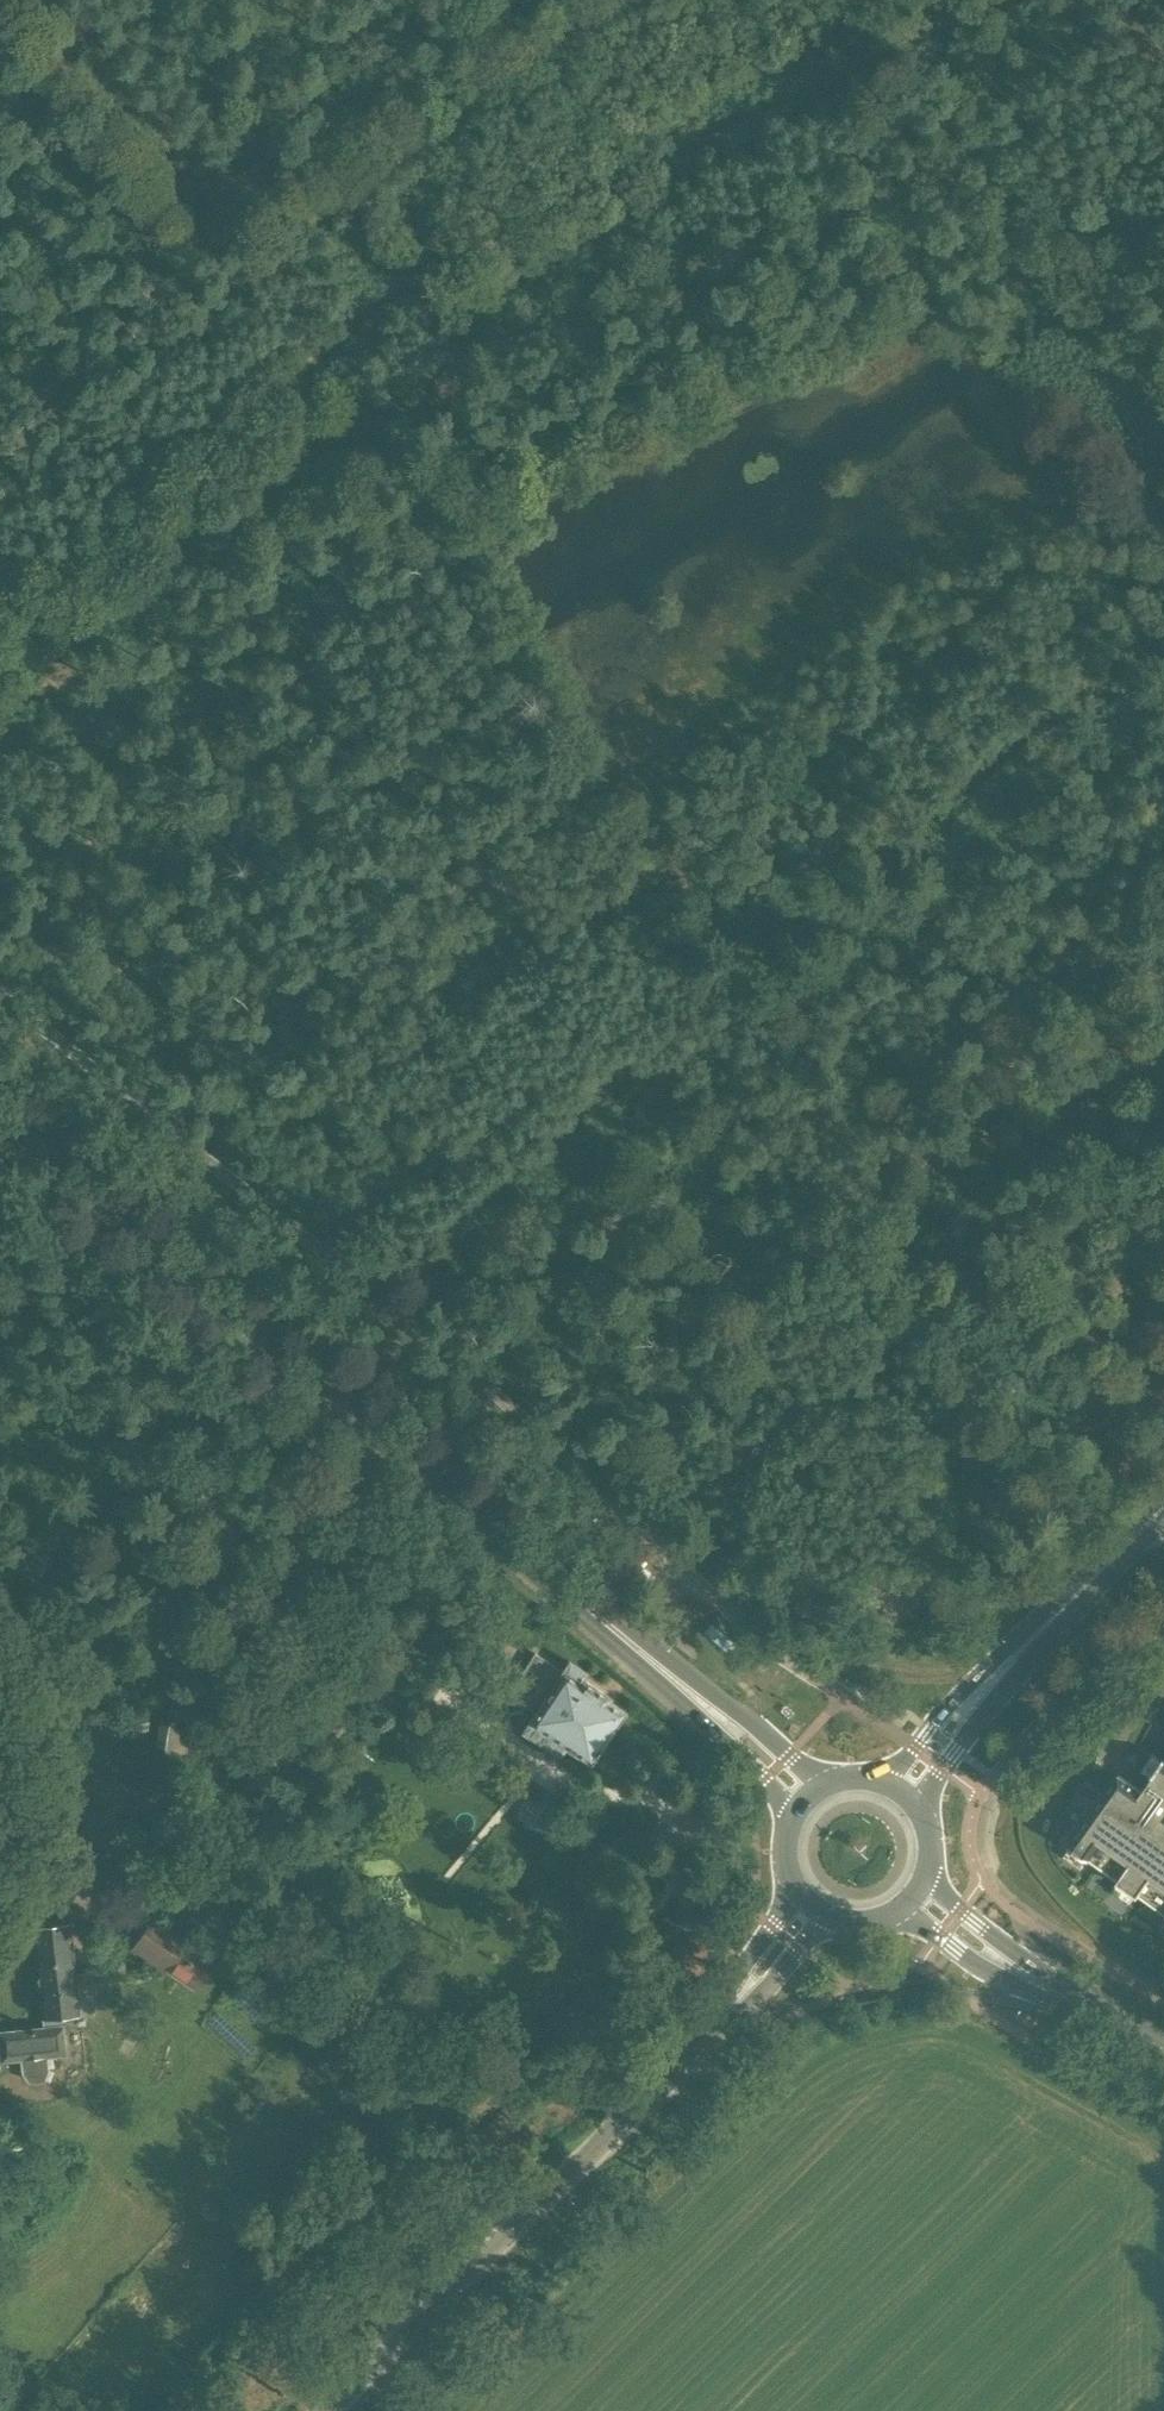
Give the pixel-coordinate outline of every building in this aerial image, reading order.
[(579,1683),(534,1653),(506,1695),(534,1714),(521,1734),(559,1759),(566,1748),(589,1763),(623,1711),(606,1700),(608,1697),(581,1679),(579,1683)] [(177,1822),(194,1701),(163,1696),(150,1785),(90,1776),(86,1803),(84,1802),(83,1807),(71,1805),(68,1827),(80,1829),(76,1858),(109,1863),(116,1813),(177,1822)] [(1069,1845),(1070,1846),(1088,1859),(1089,1860),(1090,1859),(1119,1879),(1118,1880),(1119,1881),(1137,1894),(1138,1895),(1139,1894),(1163,1912),(1163,1758),(1163,1760),(1150,1778),(1149,1779),(1150,1780),(1142,1791),(1119,1775),(1069,1845)] [(196,1986),(214,1958),(154,1919),(136,1947),(196,1986)] [(60,2016),(80,2013),(70,1920),(32,1925),(42,2018),(44,2027),(0,2033),(0,2057),(1,2063),(21,2061),(23,2074),(28,2082),(31,2083),(41,2082),(44,2080),(48,2071),(46,2057),(66,2055),(63,2025),(61,2025),(60,2016)]
